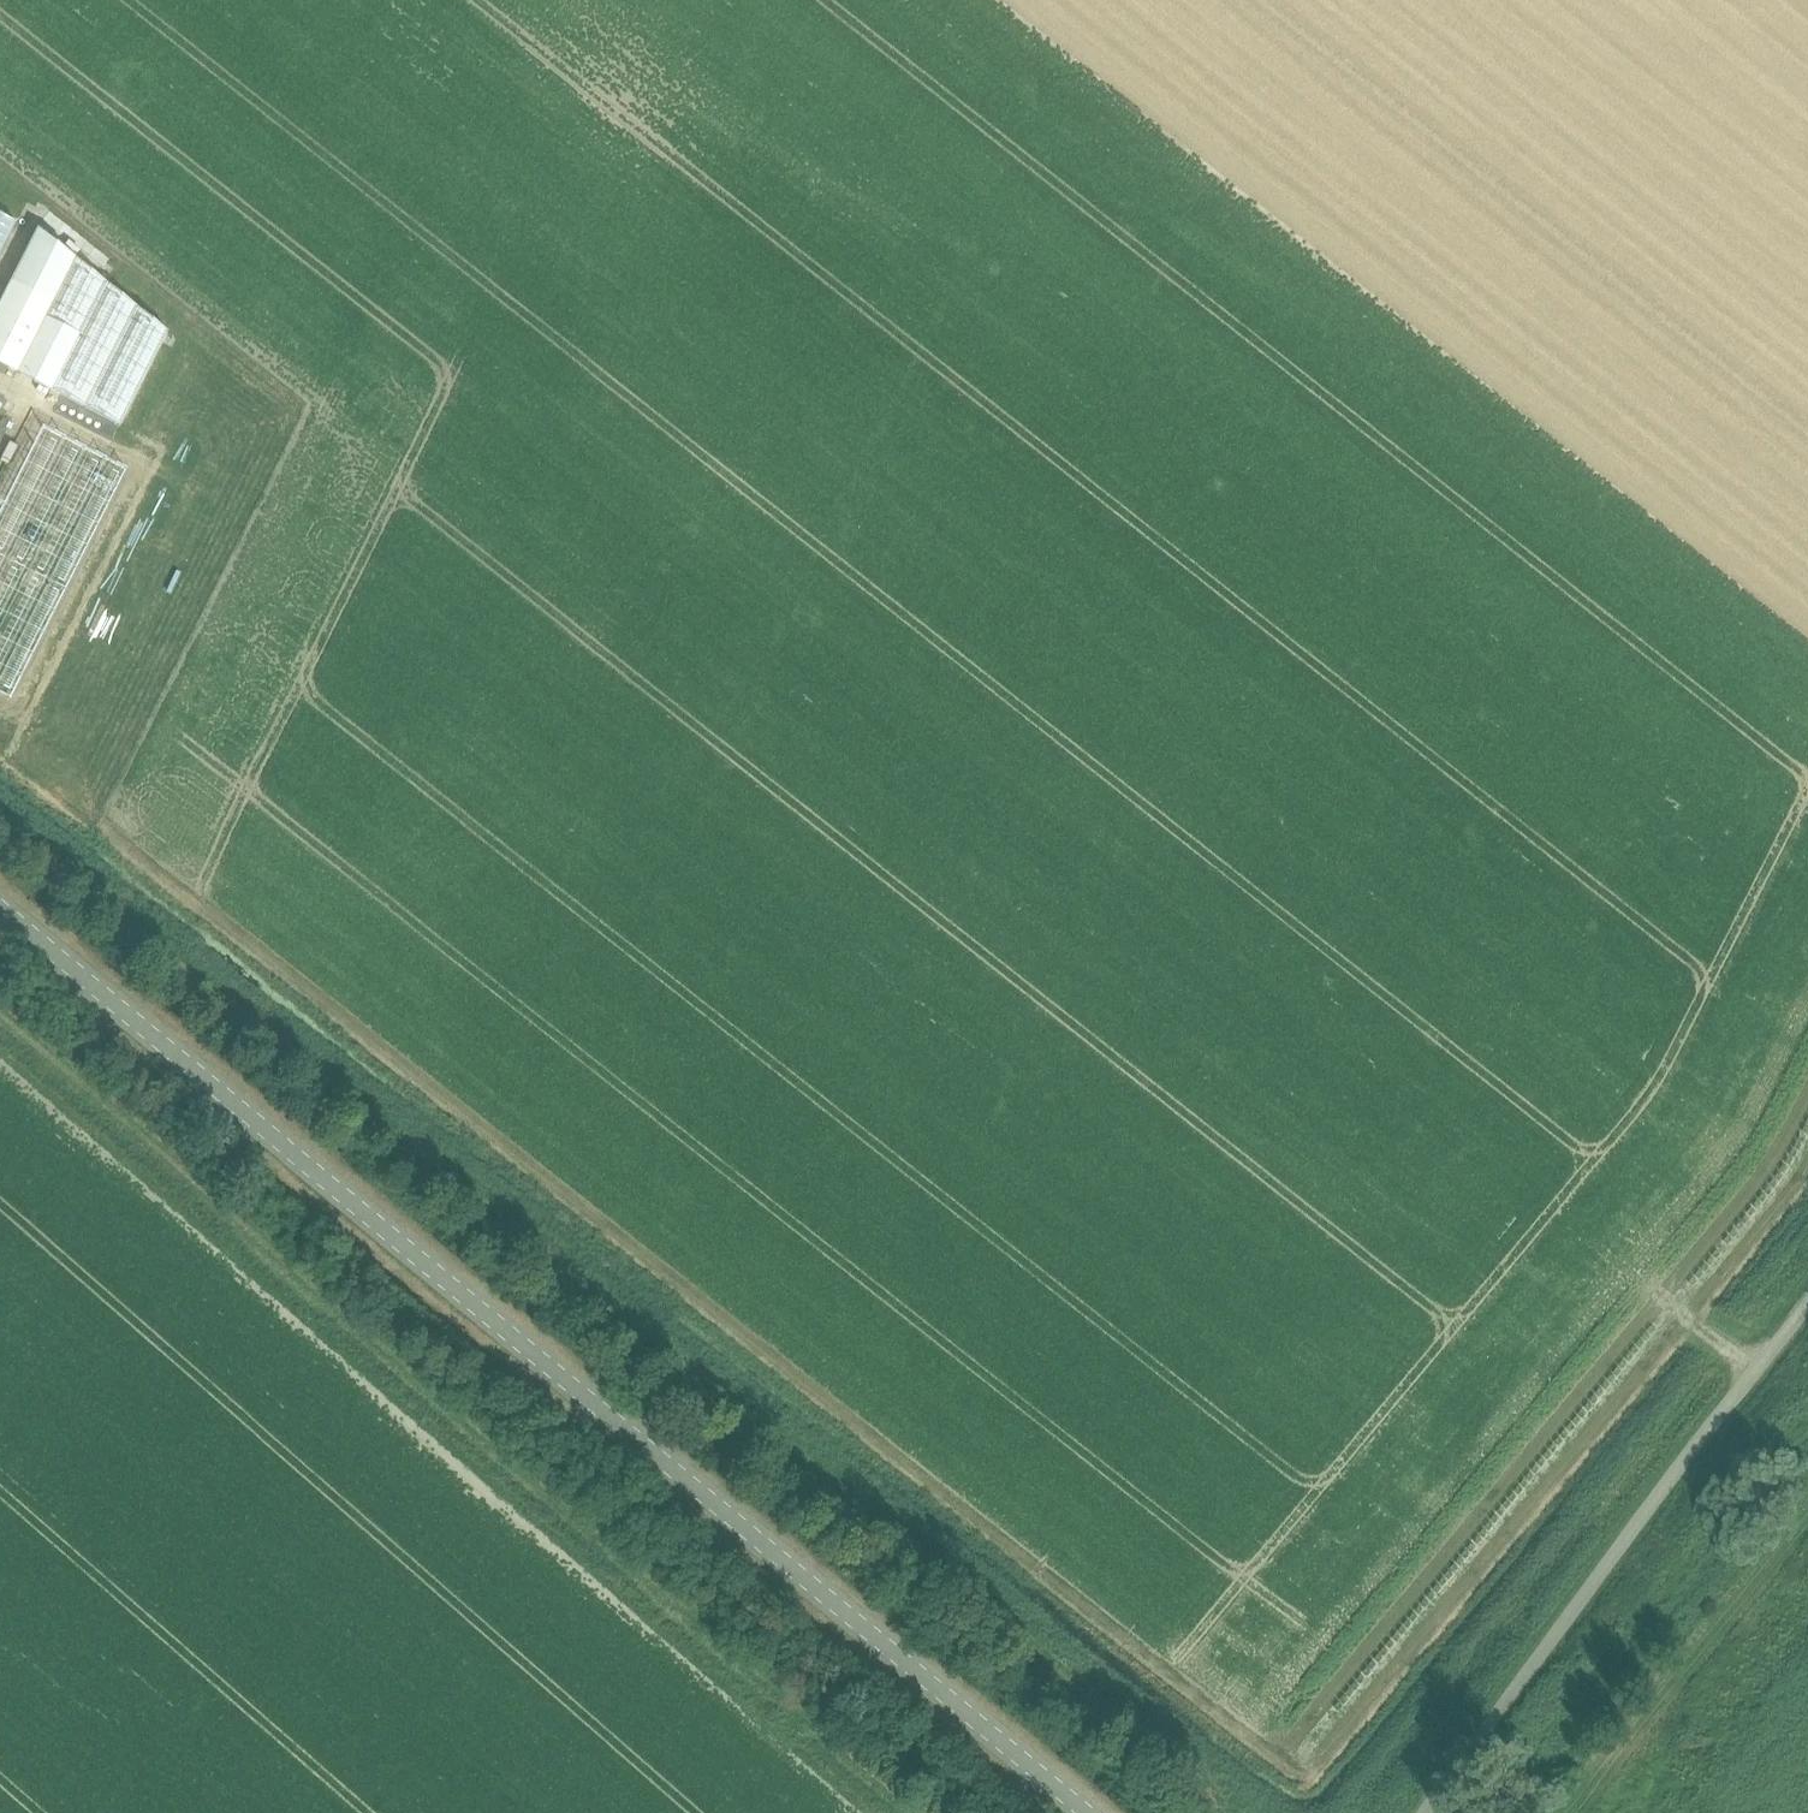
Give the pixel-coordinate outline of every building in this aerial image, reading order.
[(0,301),(0,365),(17,374),(118,427),(167,331),(38,228),(11,280),(0,301)]
